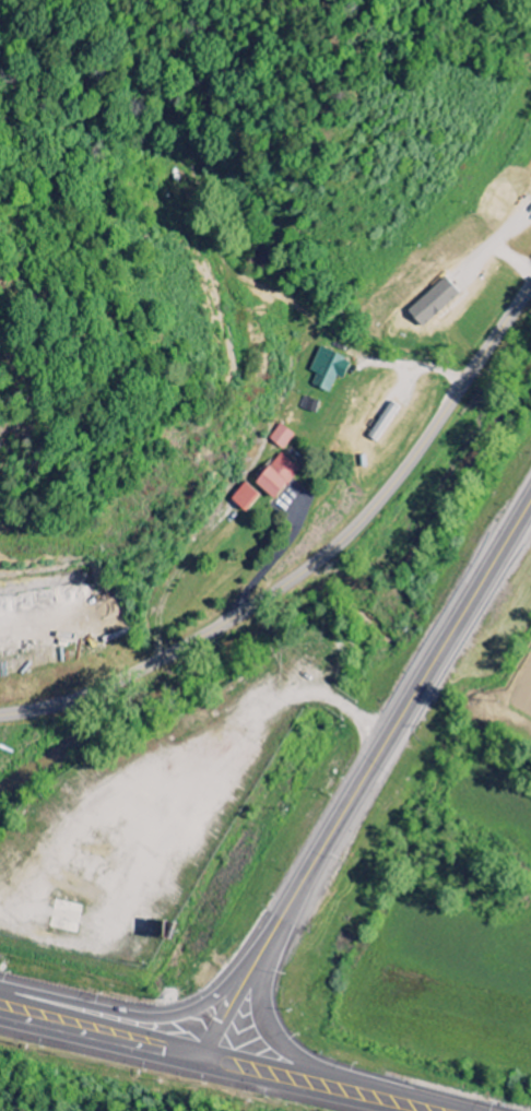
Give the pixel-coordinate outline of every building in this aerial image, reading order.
[(313,375),(308,387),(327,393),(332,377),(340,379),(347,359),(315,349),(306,373),(313,375)] [(309,413),(312,402),(300,399),(297,409),(309,413)] [(280,452),(292,436),(277,425),(265,440),(280,452)] [(251,483),(270,500),(296,471),(277,454),(251,483)] [(256,495),(238,484),(227,503),(245,513),(256,495)]
